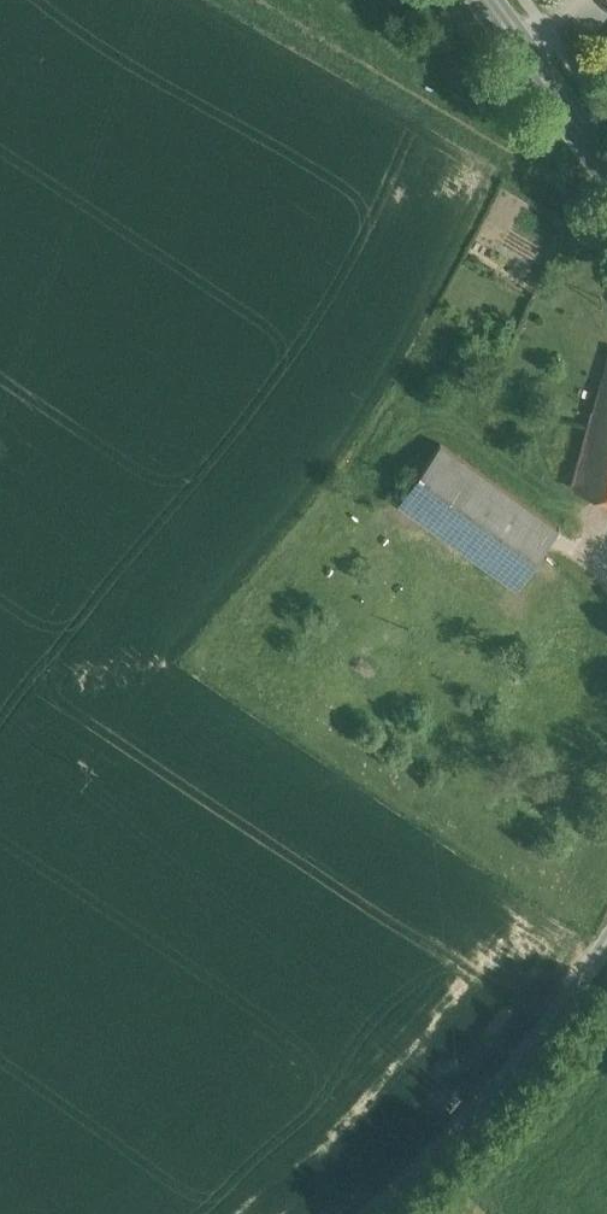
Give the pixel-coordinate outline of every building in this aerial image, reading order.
[(595,408),(606,412),(606,364),(595,408)] [(595,408),(573,486),(606,496),(606,412),(595,408)] [(559,527),(441,442),(398,502),(517,587),(559,527)]
